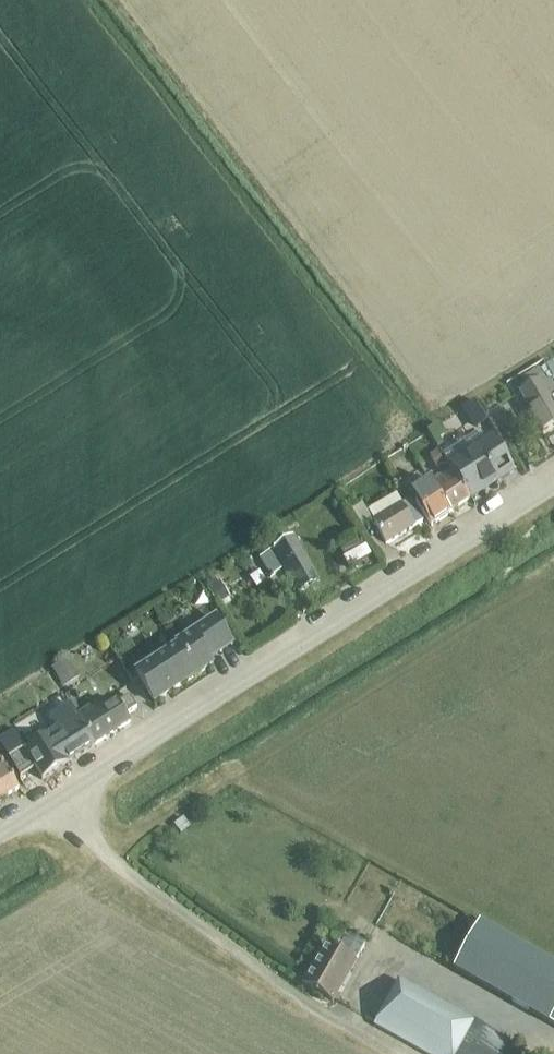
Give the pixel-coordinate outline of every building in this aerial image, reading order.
[(551,362),(541,369),(548,379),(553,375),(553,366),(551,362)] [(521,394),(543,432),(553,425),(553,389),(549,380),(542,385),(540,382),(528,390),(525,385),(519,389),(522,394),(521,394)] [(475,401),(466,407),(476,423),(485,417),(475,401)] [(450,469),(450,470),(471,499),(510,474),(490,444),(450,469)] [(450,470),(430,483),(451,512),(471,499),(450,470)] [(430,483),(411,496),(431,526),(451,512),(430,483)] [(374,522),(386,544),(424,522),(411,501),(374,522)] [(354,513),(364,529),(374,522),(364,507),(354,513)] [(320,583),(294,539),(274,552),(300,595),(320,583)] [(365,539),(340,551),(345,563),(370,550),(365,539)] [(219,582),(217,583),(214,578),(204,584),(217,604),(229,597),(219,582)] [(136,675),(155,704),(213,666),(210,661),(233,646),(216,620),(177,645),(179,647),(136,675)] [(62,688),(78,678),(67,660),(51,670),(62,688)] [(39,670),(26,677),(34,691),(47,683),(39,670)] [(99,704),(77,718),(96,745),(130,723),(126,716),(137,709),(130,698),(119,705),(118,704),(104,712),(99,704)] [(17,740),(2,750),(20,779),(36,769),(43,780),(96,746),(96,745),(77,718),(70,706),(49,719),(57,731),(25,752),(17,740)] [(19,790),(0,759),(0,801),(19,790)] [(553,1026),(553,966),(480,924),(454,969),(553,1026)] [(326,946),(303,985),(333,1003),(355,963),(326,946)] [(515,1046),(399,981),(374,1026),(425,1053),(510,1053),(515,1046)]
